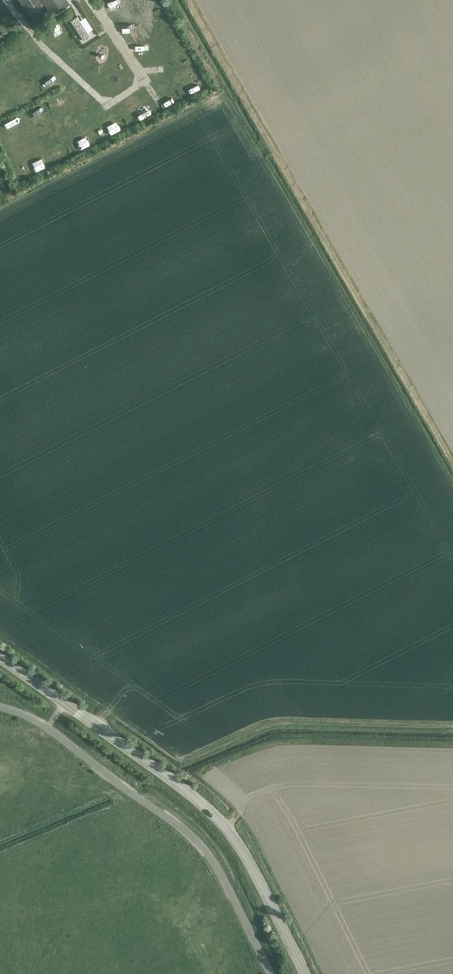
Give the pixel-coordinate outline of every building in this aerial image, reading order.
[(69,4),(67,0),(21,0),(29,12),(30,11),(38,23),(53,14),(69,4)] [(91,36),(77,16),(71,20),(84,40),(91,36)]
